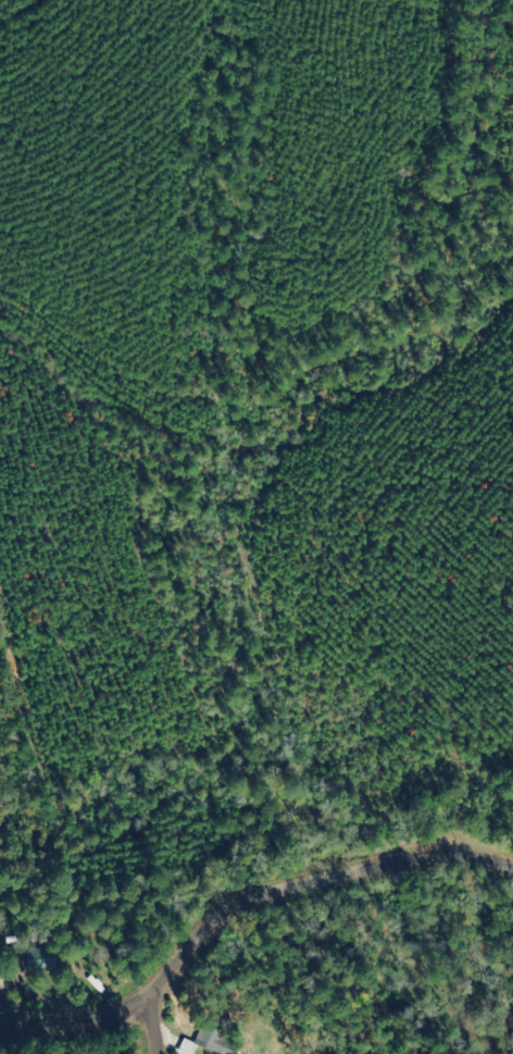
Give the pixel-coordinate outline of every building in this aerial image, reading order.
[(198,1047),(215,1053),(236,1053),(238,1048),(219,1039),(221,1034),(203,1026),(196,1044),(184,1040),(178,1053),(196,1053),(198,1047)]
